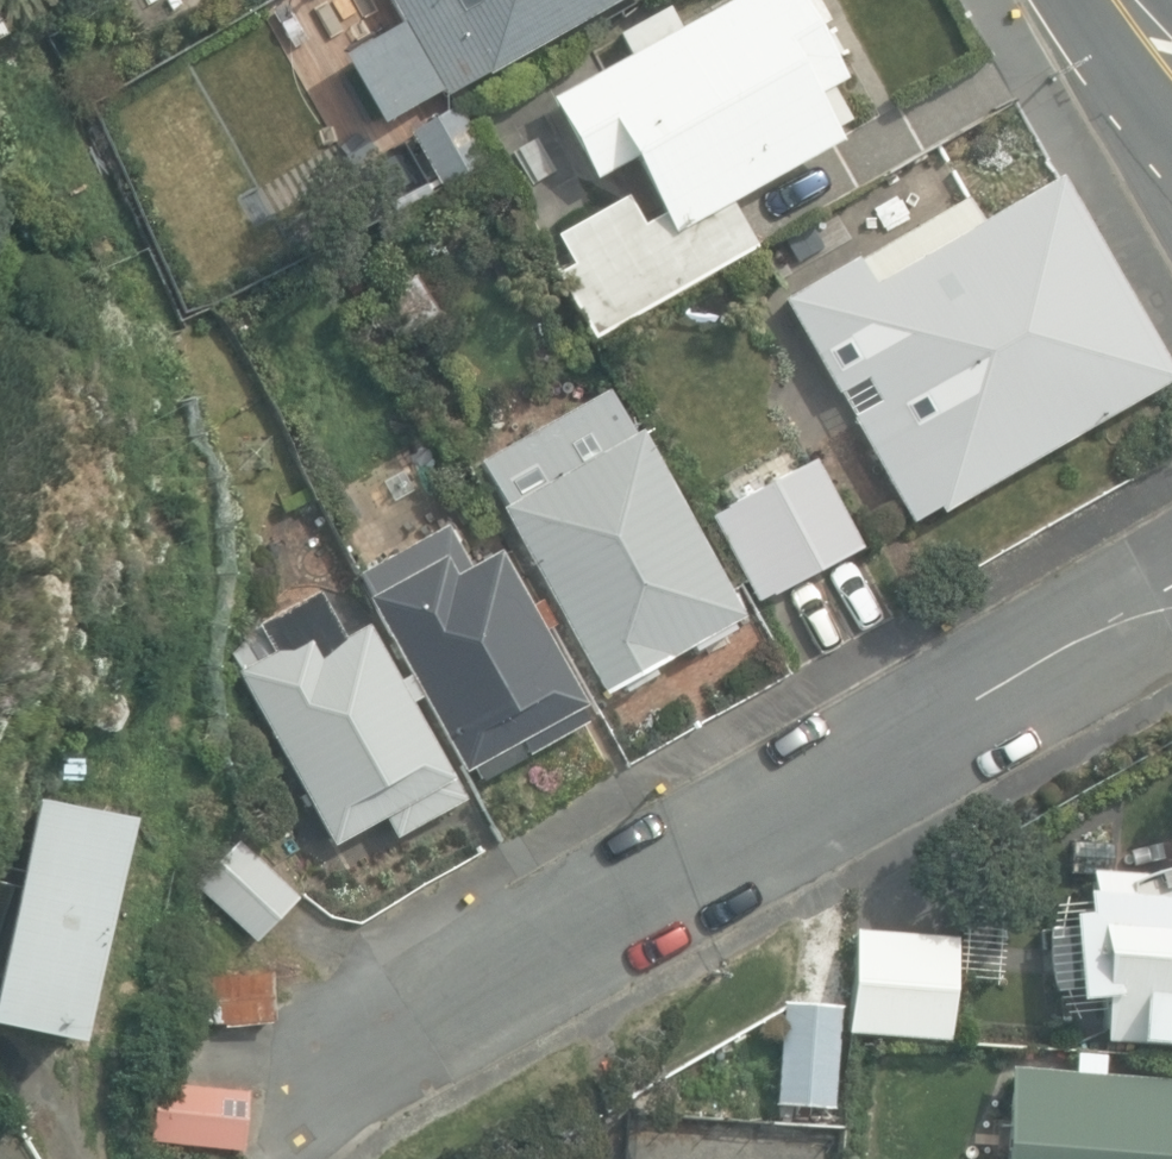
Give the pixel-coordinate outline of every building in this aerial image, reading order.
[(381,126),(443,92),(446,98),(623,0),(389,0),(403,25),(343,58),(381,126)] [(589,344),(754,248),(729,206),(842,140),(839,134),(849,128),(829,94),(845,85),(796,0),(732,0),(681,29),(669,7),(614,39),(626,58),(551,102),(596,180),(630,161),(661,213),(642,225),(626,197),(557,237),(572,262),(549,275),(589,344)] [(413,135),(444,188),(493,160),(462,107),(413,135)] [(786,303),(913,525),(1171,379),(1057,178),(984,220),(971,198),(786,303)] [(502,510),(604,695),(741,618),(639,433),(635,435),(611,393),(483,464),(507,507),(502,510)] [(727,511),(773,597),(864,549),(818,462),(727,511)] [(474,768),(483,784),(590,726),(541,634),(556,626),(542,601),(526,610),(496,554),(471,567),(449,526),(361,574),(374,597),(369,599),(463,774),(474,768)] [(240,673),(335,847),(387,818),(397,837),(464,801),(412,704),(420,699),(408,677),(397,682),(367,627),(345,639),(320,593),(260,626),(275,654),(240,673)] [(76,1044),(124,825),(35,806),(0,965),(0,1027),(76,1044)] [(197,884),(258,941),(297,899),(236,842),(197,884)] [(1149,872),(1088,874),(1091,903),(1084,904),(1084,919),(1071,919),(1081,972),(1079,1007),(1104,1009),(1102,1042),(1142,1045),(1141,1055),(1171,1057),(1171,869),(1149,872)] [(847,1036),(952,1043),(959,937),(854,931),(847,1036)] [(275,973),(181,977),(183,1028),(277,1024),(275,973)] [(776,1102),(833,1107),(842,1007),(785,1002),(776,1102)] [(1100,1072),(1101,1056),(1071,1053),(1070,1068),(1008,1063),(1000,1158),(1171,1158),(1171,1078),(1100,1072)] [(250,1119),(159,1110),(155,1158),(247,1158),(250,1119)]
